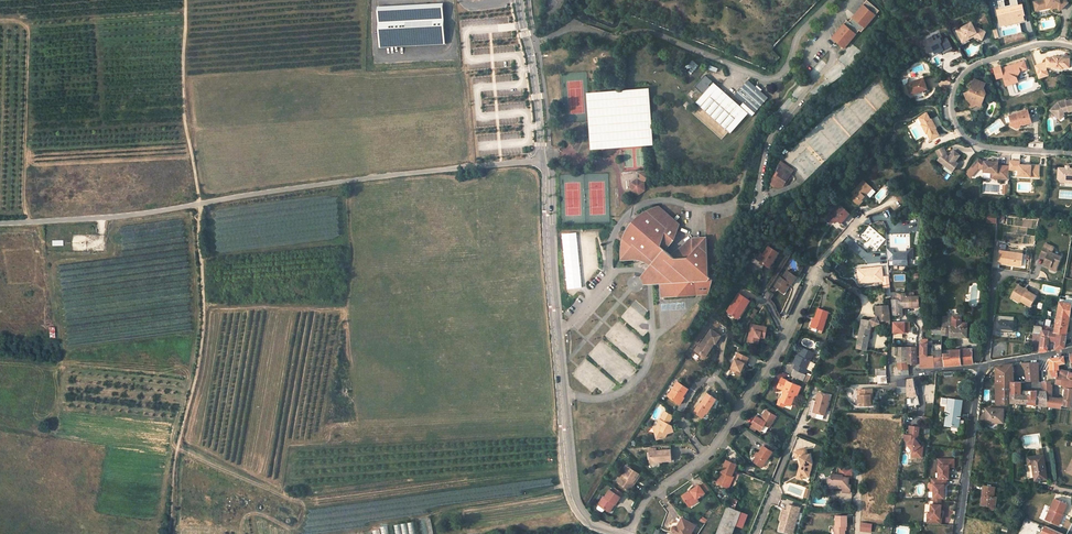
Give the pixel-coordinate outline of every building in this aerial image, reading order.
[(832,38),(845,48),(860,31),(862,32),(880,11),(867,0),(857,12),(854,15),(855,16),(850,23),(847,20),(832,38)] [(1069,2),(1067,0),(1041,0),(1034,2),(1035,7),(1040,6),(1041,9),(1048,8),(1048,6),(1051,5),(1055,4),(1058,7),(1060,10),(1069,2)] [(1024,20),(1023,16),(1025,15),(1022,5),(997,11),(998,16),(1001,16),(1003,22),(1007,21),(1020,21),(1024,20)] [(1003,22),(1001,16),(998,16),(1001,26),(1020,21),(1007,21),(1003,22)] [(982,40),(986,31),(977,28),(975,29),(971,23),(957,31),(961,39),(966,37),(967,38),(973,34),(974,36),(982,40)] [(953,49),(947,39),(944,41),(940,34),(923,43),(928,53),(931,53),(940,48),(941,50),(943,55),(953,49)] [(963,42),(974,36),(973,34),(967,38),(966,37),(961,39),(963,42)] [(1034,66),(1036,73),(1046,70),(1046,67),(1052,67),(1052,68),(1055,68),(1059,68),(1062,69),(1062,67),(1069,68),(1069,59),(1063,59),(1063,58),(1053,57),(1053,58),(1046,58),(1046,62),(1034,66)] [(1017,76),(1020,70),(1027,68),(1024,60),(1001,68),(1000,65),(993,68),(997,78),(1003,76),(1006,85),(1018,81),(1017,76)] [(1048,75),(1046,70),(1036,73),(1038,78),(1048,75)] [(696,103),(731,134),(749,114),(752,117),(768,98),(761,91),(762,90),(757,85),(756,87),(748,80),(735,95),(744,103),(741,107),(714,82),(710,86),(709,85),(712,81),(705,75),(694,87),(702,93),(702,92),(704,94),(696,103)] [(926,77),(909,83),(913,94),(930,89),(926,77)] [(984,103),(987,93),(984,92),(987,84),(975,79),(971,92),(966,94),(972,108),(984,103)] [(650,141),(646,92),(592,96),(596,146),(625,143),(635,142),(650,141)] [(1056,114),(1060,117),(1064,112),(1064,111),(1068,110),(1069,111),(1069,112),(1071,111),(1071,99),(1066,101),(1066,100),(1058,102),(1050,110),(1055,115),(1056,114)] [(1012,122),(1010,125),(1017,128),(1018,126),(1022,124),(1024,125),(1032,122),(1028,110),(1009,116),(1012,122)] [(938,128),(934,119),(933,119),(929,113),(921,117),(925,124),(924,124),(929,133),(929,132),(933,139),(941,135),(937,128),(938,128)] [(955,161),(960,155),(954,150),(951,154),(953,156),(952,158),(947,154),(943,146),(936,150),(940,157),(938,160),(953,170),(958,163),(955,161)] [(997,171),(997,178),(1009,178),(1009,168),(1009,166),(998,165),(999,162),(994,161),(990,161),(985,161),(983,161),(979,157),(975,161),(972,165),(974,167),(975,165),(978,168),(984,168),(984,171),(992,172),(997,171)] [(1020,164),(1020,160),(1010,159),(1009,166),(1009,168),(1016,169),(1016,167),(1019,167),(1019,169),(1019,175),(1026,175),(1031,176),(1031,172),(1039,173),(1039,165),(1020,164)] [(971,177),(978,168),(975,165),(974,167),(972,165),(965,172),(971,177)] [(791,174),(778,166),(777,171),(789,178),(790,176),(791,174)] [(1068,167),(1068,169),(1066,169),(1066,167),(1058,167),(1058,178),(1060,181),(1071,182),(1071,168),(1068,167)] [(785,184),(789,178),(777,171),(769,183),(774,186),(776,187),(778,188),(780,188),(781,188),(783,187),(784,186),(785,184)] [(637,178),(637,179),(632,183),(632,191),(638,195),(645,190),(644,182),(644,181),(645,181),(647,178),(647,173),(636,174),(637,178)] [(861,201),(866,195),(872,189),(864,181),(853,194),(855,196),(852,199),(859,206),(863,202),(861,201)] [(840,205),(826,220),(830,224),(834,221),(835,222),(837,221),(838,221),(841,223),(850,214),(840,205)] [(621,259),(630,258),(635,258),(639,258),(644,260),(646,261),(650,263),(650,266),(653,266),(656,269),(659,273),(660,275),(662,279),(661,296),(697,294),(696,293),(698,292),(699,294),(708,294),(713,279),(708,275),(707,243),(702,243),(700,243),(700,238),(692,238),(671,255),(665,249),(673,240),(679,224),(659,207),(658,208),(655,209),(650,210),(646,213),(642,215),(638,218),(634,223),(631,227),(629,229),(626,233),(625,236),(623,241),(622,246),(622,249),(621,253),(621,259)] [(988,214),(987,223),(998,223),(998,214),(988,214)] [(1055,248),(1045,244),(1041,253),(1047,256),(1045,260),(1043,265),(1049,268),(1050,266),(1056,269),(1061,257),(1052,253),(1055,248)] [(769,246),(760,261),(770,267),(779,252),(769,246)] [(913,260),(913,249),(907,249),(907,256),(903,256),(903,253),(899,253),(899,256),(894,256),(894,249),(888,248),(888,259),(894,260),(893,265),(907,266),(907,260),(913,260)] [(1024,254),(1001,250),(998,263),(1021,267),(1024,254)] [(886,288),(891,288),(890,276),(884,277),(883,267),(872,268),(873,269),(869,269),(869,268),(863,269),(864,283),(884,281),(885,287),(886,288)] [(782,276),(776,285),(779,288),(779,289),(784,293),(788,287),(786,285),(788,282),(791,283),(792,284),(797,277),(788,270),(783,277),(782,276)] [(1035,296),(1017,286),(1011,296),(1019,301),(1029,306),(1035,296)] [(728,311),(737,317),(743,307),(745,309),(749,303),(751,300),(741,294),(739,293),(728,311)] [(898,294),(897,299),(892,299),(894,315),(901,315),(900,307),(902,307),(912,307),(912,296),(906,297),(906,293),(898,294)] [(1071,304),(1071,298),(1060,297),(1054,332),(1067,334),(1071,304)] [(862,320),(857,348),(867,350),(870,332),(872,332),(873,329),(871,329),(872,322),(874,326),(881,323),(880,321),(885,321),(890,320),(890,315),(888,306),(876,306),(877,318),(871,321),(872,321),(862,320)] [(743,307),(737,317),(740,319),(746,310),(745,309),(743,307)] [(820,308),(816,318),(813,327),(823,330),(824,330),(830,312),(820,308)] [(942,335),(950,335),(950,337),(967,338),(968,328),(967,328),(967,323),(961,322),(961,316),(953,316),(947,316),(947,317),(943,317),(943,328),(933,327),(932,334),(942,335)] [(1015,321),(1015,317),(999,316),(998,329),(1016,331),(1017,322),(1015,321)] [(910,322),(893,322),(893,330),(893,333),(909,334),(909,331),(910,331),(910,322)] [(1049,341),(1050,331),(1042,330),(1043,326),(1044,322),(1033,322),(1032,333),(1042,334),(1040,352),(1048,351),(1049,341)] [(751,330),(750,335),(749,342),(758,344),(759,338),(761,338),(762,337),(766,338),(768,327),(754,325),(752,324),(751,330)] [(1049,341),(1057,342),(1056,345),(1054,345),(1054,350),(1064,348),(1067,334),(1050,331),(1049,341)] [(710,352),(713,346),(715,347),(720,339),(718,338),(709,332),(698,350),(697,352),(701,354),(699,357),(701,358),(704,360),(706,358),(710,352)] [(933,344),(930,344),(930,343),(928,343),(928,344),(921,344),(921,347),(921,353),(920,356),(928,356),(928,348),(933,348),(933,344)] [(942,354),(942,351),(942,346),(942,344),(933,344),(933,348),(928,348),(928,356),(933,356),(934,367),(940,367),(944,366),(944,354),(942,354)] [(897,358),(907,358),(907,347),(893,348),(893,355),(893,357),(897,358)] [(907,347),(907,358),(908,364),(912,364),(917,365),(916,347),(907,347)] [(814,353),(804,348),(801,356),(797,364),(795,369),(805,374),(811,361),(814,353)] [(950,350),(950,353),(944,354),(944,366),(973,364),(973,363),(972,348),(959,350),(950,350)] [(738,352),(731,369),(741,373),(745,364),(746,364),(749,357),(738,352)] [(928,356),(920,356),(921,367),(928,367),(934,367),(933,356),(928,356)] [(1058,376),(1057,372),(1057,370),(1059,370),(1059,369),(1059,364),(1065,363),(1064,356),(1050,359),(1050,370),(1052,377),(1058,376)] [(898,362),(899,370),(901,370),(909,369),(908,364),(907,358),(897,358),(898,362)] [(1027,373),(1027,381),(1035,381),(1038,382),(1039,382),(1039,363),(1021,364),(1027,373)] [(996,367),(996,375),(1014,373),(1013,364),(1002,365),(996,367)] [(1059,369),(1059,370),(1057,370),(1057,372),(1068,378),(1069,372),(1059,369)] [(1061,385),(1066,389),(1064,399),(1053,397),(1054,393),(1052,393),(1053,385),(1052,385),(1050,382),(1043,382),(1043,391),(1046,391),(1047,406),(1061,408),(1061,405),(1071,407),(1071,380),(1068,378),(1057,372),(1058,376),(1058,379),(1056,384),(1061,385)] [(1011,383),(1011,382),(1015,382),(1014,373),(996,375),(996,383),(1011,383)] [(877,376),(878,384),(887,384),(886,376),(877,376)] [(798,396),(802,387),(790,381),(783,378),(779,387),(784,390),(786,391),(783,400),(782,401),(786,403),(792,405),(793,404),(796,395),(798,396)] [(917,396),(913,379),(907,380),(907,393),(907,396),(917,396)] [(907,393),(907,380),(899,381),(898,393),(907,393)] [(684,397),(689,389),(688,388),(679,382),(678,382),(672,390),(668,396),(678,403),(679,402),(682,397),(684,397)] [(1021,382),(1015,382),(1011,382),(1011,383),(1010,394),(1010,403),(1028,403),(1047,406),(1046,391),(1043,391),(1021,390),(1021,382)] [(1011,383),(996,383),(996,394),(1009,394),(1010,394),(1011,383)] [(872,390),(858,390),(858,405),(870,405),(870,395),(872,395),(872,390)] [(830,396),(819,393),(816,402),(817,402),(816,405),(815,405),(813,412),(825,415),(830,396)] [(707,413),(716,399),(715,398),(712,396),(708,394),(700,406),(698,405),(694,412),(700,416),(703,411),(706,413),(707,413)] [(996,394),(996,403),(1009,404),(1009,394),(996,394)] [(959,428),(963,401),(944,398),(943,401),(942,401),(942,404),(948,405),(947,413),(949,414),(947,426),(959,428)] [(1004,409),(987,408),(986,414),(988,415),(987,422),(1003,423),(1004,409)] [(758,416),(752,425),(753,425),(758,429),(761,431),(765,425),(770,427),(777,416),(773,414),(767,410),(762,418),(758,416)] [(665,411),(657,426),(658,429),(656,432),(657,439),(666,437),(668,432),(670,429),(674,428),(673,425),(670,423),(674,415),(665,411)] [(922,458),(923,446),(920,446),(915,439),(918,437),(919,428),(909,427),(907,445),(913,451),(912,452),(912,457),(922,458)] [(759,453),(757,457),(754,461),(762,467),(773,452),(764,446),(759,453)] [(806,449),(796,452),(798,458),(800,457),(802,466),(800,475),(803,476),(808,477),(811,467),(811,464),(812,463),(810,454),(807,455),(806,449)] [(650,461),(659,460),(659,461),(659,462),(671,461),(670,451),(670,450),(649,452),(650,461)] [(1033,464),(1035,479),(1041,478),(1041,480),(1047,480),(1045,463),(1044,455),(1043,450),(1036,451),(1037,456),(1028,458),(1029,465),(1033,464)] [(954,459),(943,459),(943,465),(939,465),(939,479),(947,479),(949,479),(949,467),(954,467),(954,459)] [(724,472),(720,483),(729,487),(734,476),(732,475),(737,464),(727,460),(722,471),(724,472)] [(623,477),(619,484),(631,491),(636,483),(634,482),(639,475),(626,466),(621,475),(623,477)] [(849,477),(849,478),(852,478),(853,468),(840,468),(839,473),(843,473),(843,474),(842,477),(849,477)] [(832,478),(829,478),(828,485),(831,488),(836,484),(848,486),(848,484),(849,478),(849,477),(842,477),(843,474),(832,474),(832,478)] [(947,485),(947,479),(939,479),(932,479),(932,485),(934,485),(934,490),(933,498),(933,505),(940,505),(941,498),(944,498),(945,485),(947,485)] [(836,484),(831,488),(842,489),(842,492),(850,492),(851,484),(848,484),(848,486),(836,484)] [(690,491),(682,497),(689,506),(697,500),(705,494),(699,485),(691,492),(690,491)] [(995,487),(983,486),(981,502),(988,502),(987,506),(987,507),(988,508),(988,509),(989,510),(990,510),(991,510),(993,510),(993,509),(994,508),(995,507),(996,497),(993,497),(995,487)] [(621,498),(610,491),(605,499),(604,498),(599,506),(600,506),(598,509),(598,511),(603,513),(604,513),(606,510),(609,512),(613,505),(616,506),(621,498)] [(729,505),(736,508),(739,500),(732,497),(729,505)] [(1057,524),(1062,513),(1063,514),(1067,504),(1055,499),(1046,519),(1057,524)] [(697,500),(689,506),(690,508),(698,502),(697,500)] [(933,505),(930,504),(930,513),(930,518),(940,519),(941,505),(940,505),(933,505)] [(800,508),(788,505),(787,510),(784,521),(782,521),(779,531),(791,533),(792,533),(800,508)] [(735,526),(742,529),(747,514),(728,506),(718,530),(728,533),(732,533),(735,526)] [(836,515),(836,525),(835,525),(835,533),(845,533),(845,530),(845,526),(846,526),(847,526),(847,515),(836,515)] [(696,525),(683,519),(680,525),(677,524),(676,524),(675,524),(674,524),(673,524),(672,525),(672,526),(671,526),(669,528),(671,530),(671,531),(671,532),(671,533),(674,533),(691,533),(696,525)] [(388,526),(380,527),(380,529),(372,530),(373,533),(389,533),(388,526)] [(1045,526),(1041,533),(1063,533),(1045,526)]
